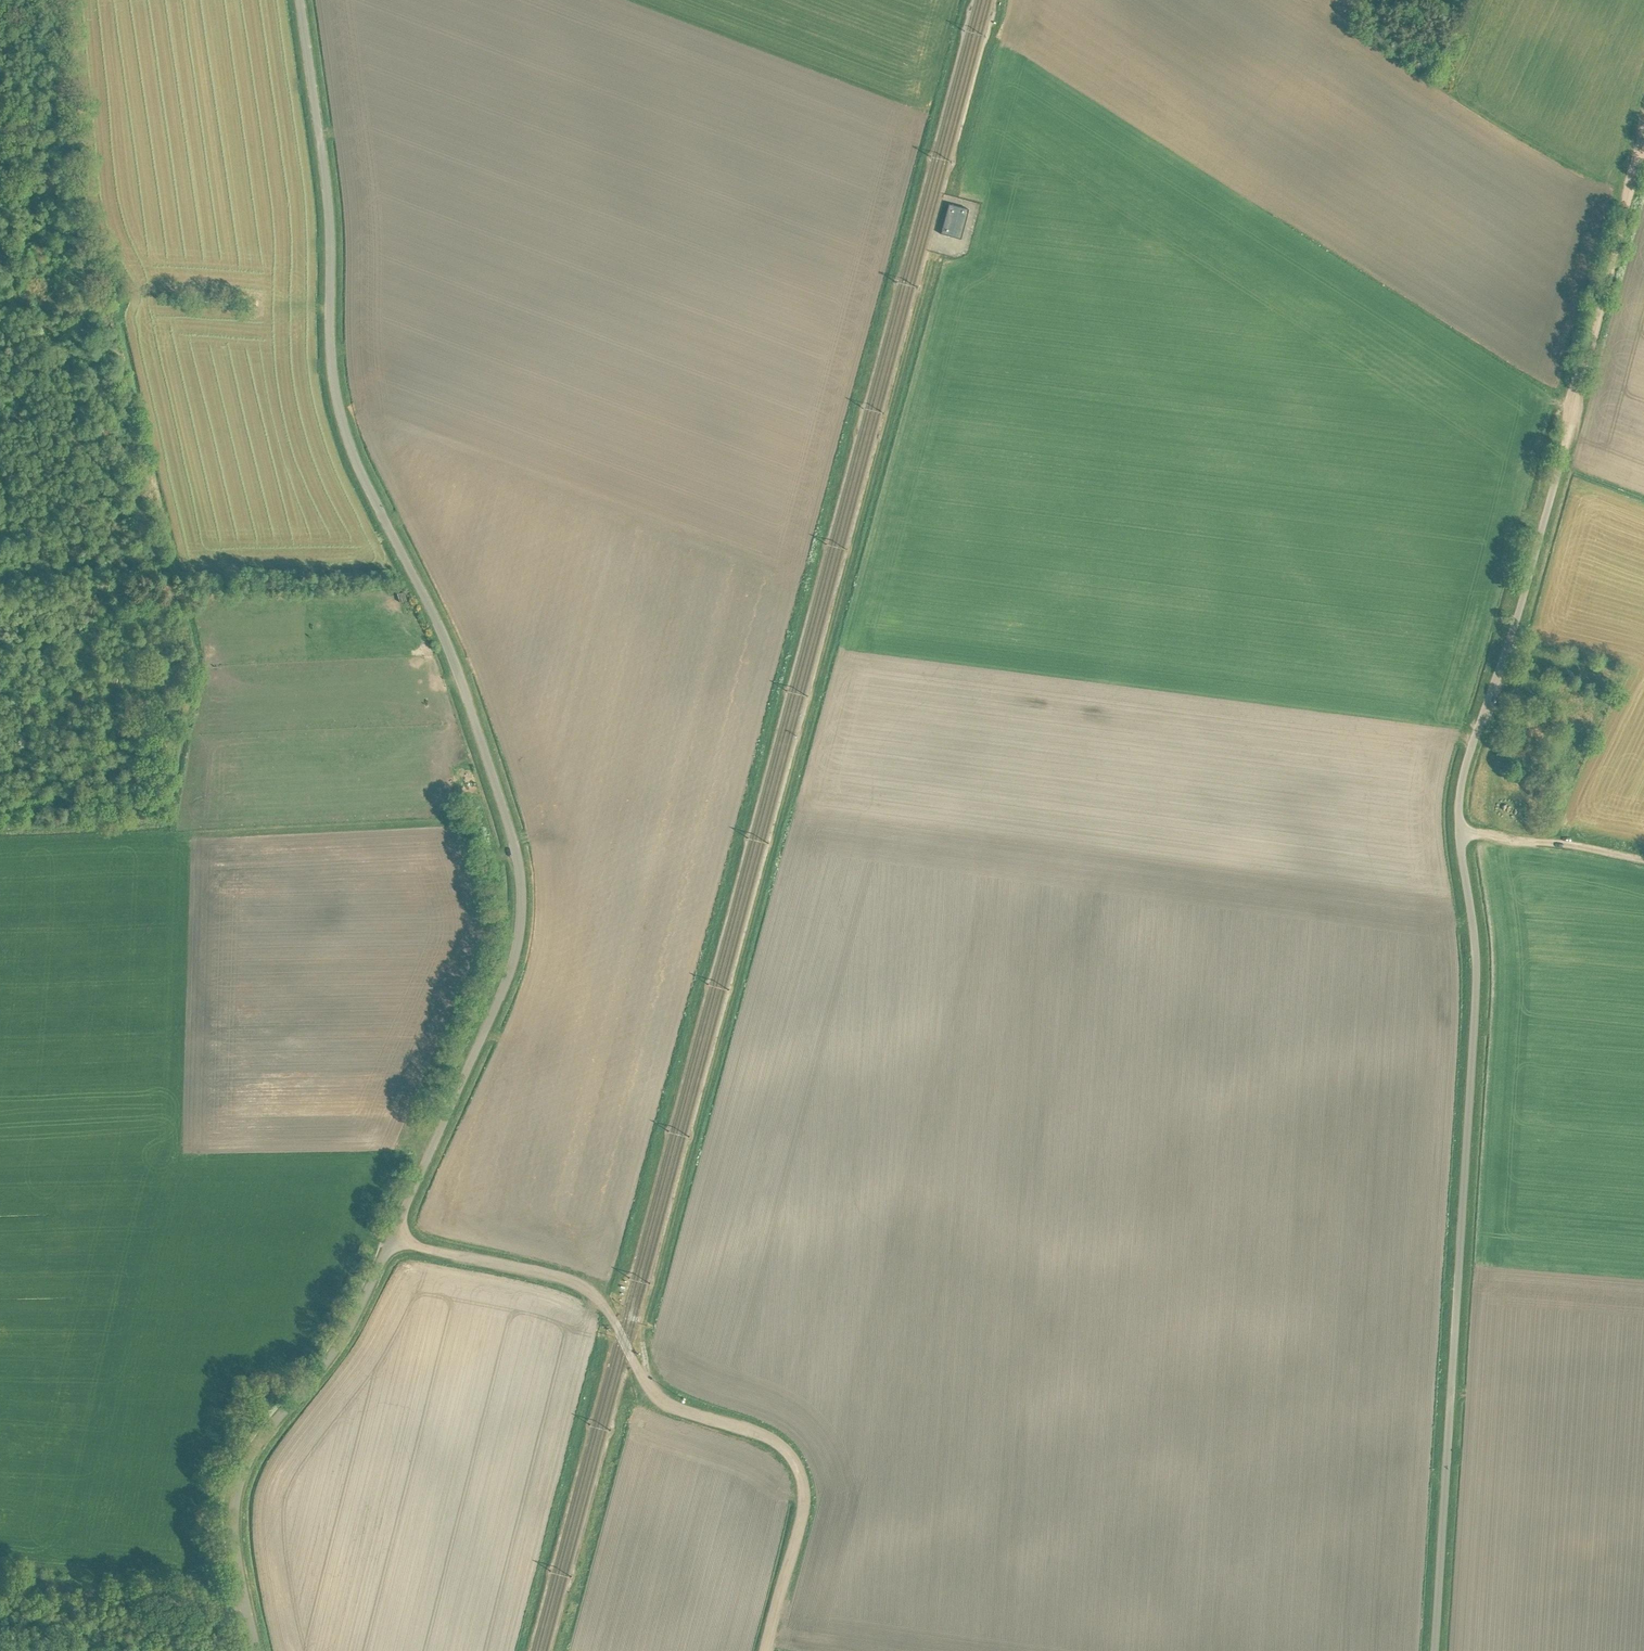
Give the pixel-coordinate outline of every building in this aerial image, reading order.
[(962,240),(970,211),(950,205),(941,235),(962,240)]
